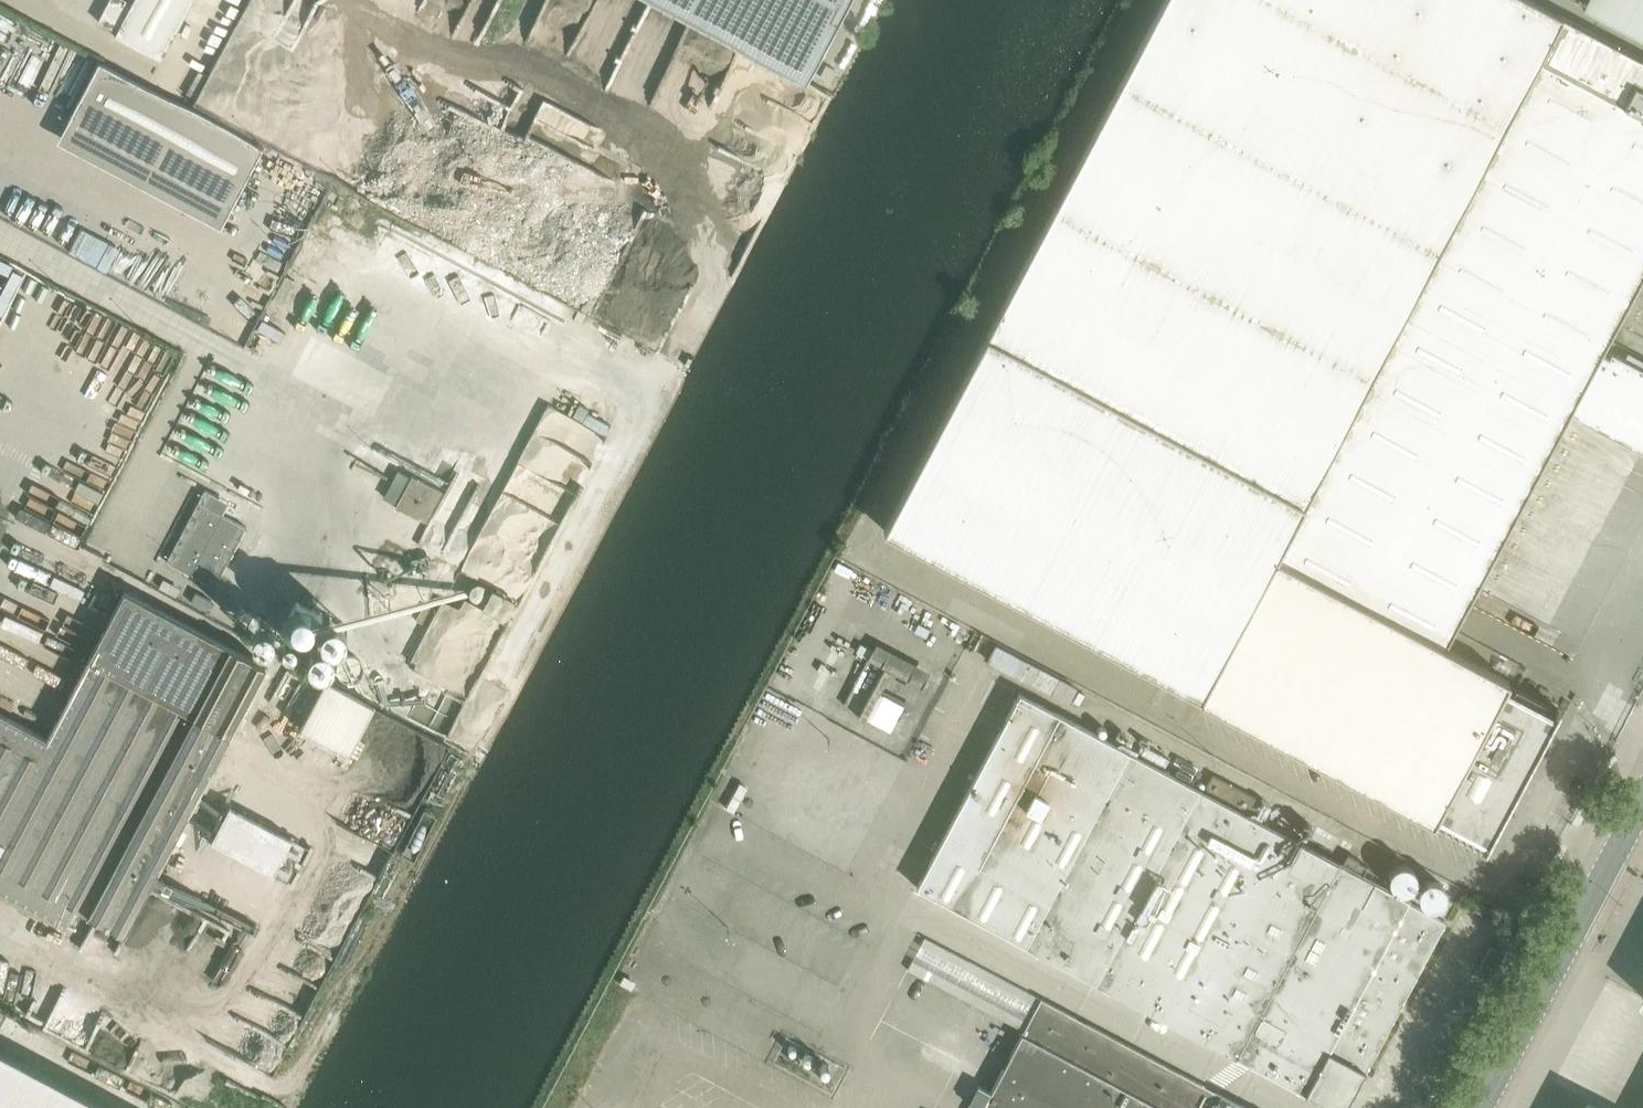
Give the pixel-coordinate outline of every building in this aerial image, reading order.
[(132,2),(128,0),(109,0),(98,21),(117,30),(115,35),(160,59),(190,0),(133,0),(132,2)] [(803,78),(845,0),(657,0),(803,78)] [(1532,0),(1164,0),(884,529),(1200,697),(1200,699),(1434,823),(1434,821),(1436,816),(1486,843),(1484,848),(1485,848),(1503,814),(1502,814),(1506,807),(1513,811),(1513,809),(1506,806),(1500,803),(1522,761),(1528,764),(1528,765),(1529,765),(1559,708),(1558,708),(1555,713),(1505,687),(1508,681),(1509,680),(1444,646),(1569,411),(1576,415),(1575,416),(1642,452),(1642,368),(1610,350),(1607,356),(1600,352),(1642,271),(1642,58),(1561,15),(1532,0)] [(1642,38),(1642,0),(1582,0),(1578,9),(1642,38)] [(99,61),(67,121),(231,208),(263,148),(99,61)] [(395,505),(414,515),(426,522),(443,490),(412,474),(395,505)] [(246,526),(198,501),(166,561),(214,587),(246,526)] [(62,924),(72,904),(124,932),(158,866),(173,839),(195,796),(210,769),(265,665),(125,590),(46,737),(0,713),(0,891),(62,924)] [(195,591),(190,601),(206,610),(211,600),(195,591)] [(344,755),(370,704),(318,677),(291,728),(344,755)] [(865,719),(889,730),(902,703),(878,692),(865,719)] [(1305,1094),(1331,1107),(1335,1106),(1336,1107),(1345,1107),(1346,1107),(1345,1103),(1349,1102),(1395,1016),(1401,1019),(1406,1009),(1400,1006),(1445,921),(1408,901),(1409,900),(1362,875),(1367,866),(1358,861),(1359,860),(1347,853),(1342,864),(1316,850),(1320,841),(1309,835),(1304,844),(1247,814),(1256,797),(1212,774),(1203,790),(1019,692),(916,886),(1305,1094)] [(1494,910),(1478,901),(1474,909),(1490,917),(1494,910)] [(1504,928),(1514,934),(1521,920),(1511,915),(1504,928)] [(981,1107),(1247,1107),(1040,998),(981,1107)] [(0,1048),(0,1107),(113,1107),(0,1048)]
